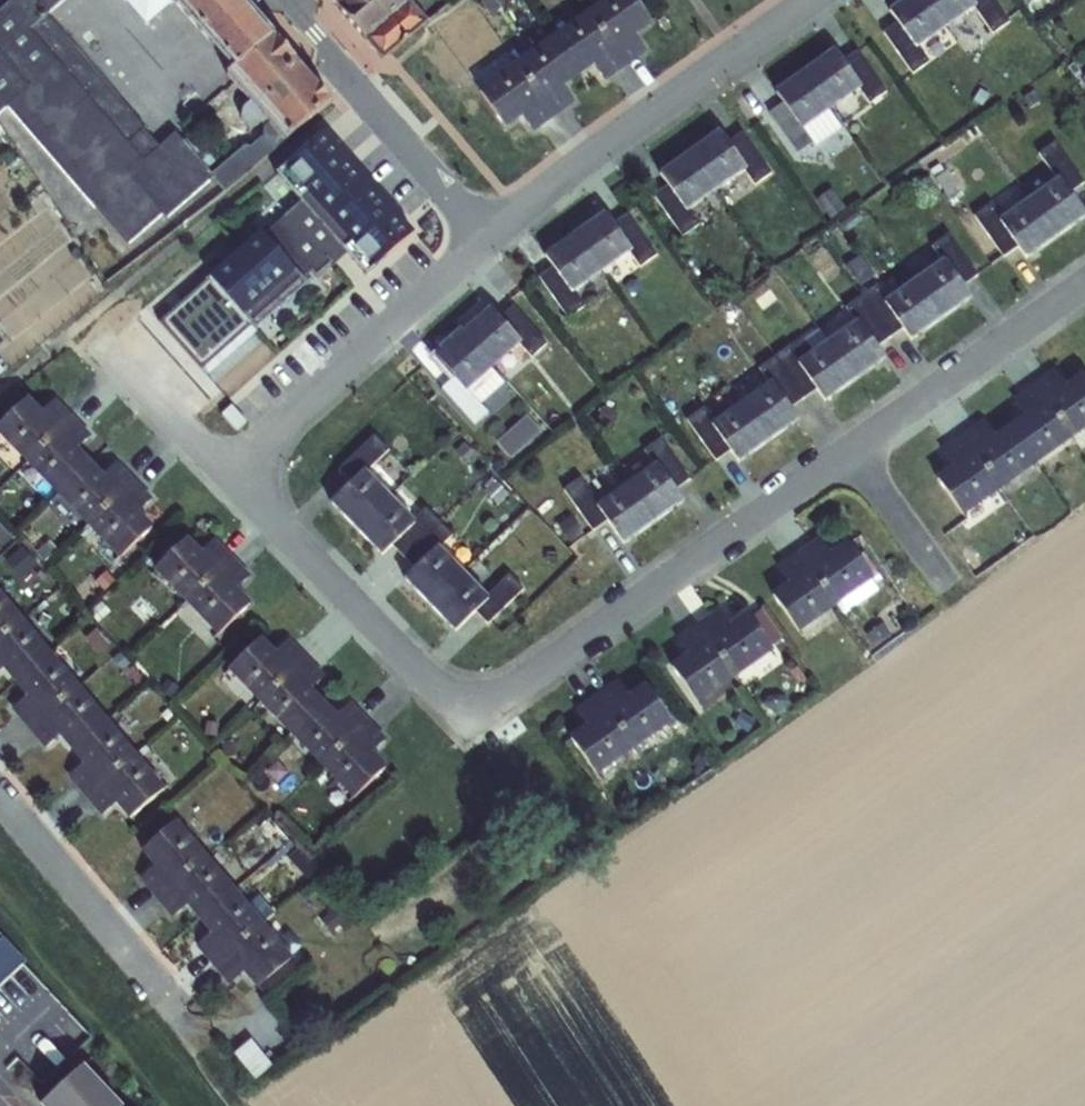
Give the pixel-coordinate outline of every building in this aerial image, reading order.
[(128,243),(163,212),(167,217),(212,177),(225,190),(274,148),(263,135),(251,146),(244,145),(221,166),(212,174),(183,141),(175,132),(159,146),(47,14),(63,0),(10,0),(0,9),(0,112),(7,106),(128,243)] [(233,69),(273,35),(243,0),(173,0),(233,69)] [(364,38),(403,3),(401,0),(331,0),(364,38)] [(624,66),(646,51),(635,35),(652,23),(636,0),(603,0),(586,12),(624,66)] [(916,47),(917,46),(946,26),(928,0),(902,0),(889,9),(897,21),(916,47)] [(946,26),(974,6),(975,6),(971,0),(928,0),(946,26)] [(975,6),(974,6),(992,31),(1007,20),(993,0),(971,0),(975,6)] [(369,36),(383,52),(422,19),(408,3),(369,36)] [(586,12),(553,36),(579,74),(593,65),(604,80),(624,66),(586,12)] [(917,46),(916,47),(897,21),(883,30),(912,71),(927,60),(917,46)] [(270,121),(285,138),(331,101),(273,35),(233,69),(227,74),(251,100),(266,117),(270,121)] [(553,36),(517,60),(556,116),(575,102),(564,85),(579,74),(553,36)] [(804,70),(831,108),(859,88),(860,87),(841,60),(833,49),(804,70)] [(841,60),(860,87),(859,88),(869,101),(885,90),(856,50),(841,60)] [(477,89),(505,128),(522,116),(533,132),(556,116),(517,60),(477,89)] [(782,102),(801,129),(802,128),(831,108),(804,70),(774,91),(782,102)] [(257,124),(266,117),(251,100),(243,107),(241,117),(247,124),(257,124)] [(802,128),(801,129),(782,102),(768,112),(797,152),(812,141),(802,128)] [(841,127),(831,108),(802,128),(812,141),(815,145),(841,127)] [(274,148),(285,138),(270,121),(263,127),(262,134),(263,135),(274,148)] [(330,266),(343,249),(366,274),(413,232),(398,216),(392,221),(325,153),(334,144),(322,131),(276,172),(296,195),(207,275),(255,328),(306,283),(299,275),(308,268),(314,276),(327,263),(330,266)] [(690,151),(716,189),(744,169),(745,168),(726,142),(718,131),(690,151)] [(183,141),(212,174),(221,166),(193,132),(183,141)] [(745,168),(744,169),(754,182),(769,172),(741,132),(726,142),(745,168)] [(1058,177),(1068,192),(1083,182),(1055,142),(1039,153),(1057,178),(1058,177)] [(398,216),(334,144),(325,153),(392,221),(398,216)] [(668,184),(686,210),(687,209),(716,189),(690,151),(660,172),(668,184)] [(946,198),(960,192),(949,169),(936,176),(946,198)] [(1029,198),(1056,236),(1084,215),(1068,192),(1058,177),(1057,178),(1029,198)] [(697,223),(687,209),(686,210),(668,184),(654,194),(682,233),(697,223)] [(828,219),(844,208),(830,187),(814,198),(828,219)] [(1018,246),(1026,257),(1056,236),(1029,198),(1000,218),(999,219),(1018,246)] [(999,219),(1000,218),(991,205),(975,215),(1003,256),(1018,246),(999,219)] [(576,233),(602,271),(629,252),(631,251),(612,224),(604,213),(576,233)] [(626,213),(612,224),(631,251),(629,252),(639,265),(655,253),(626,213)] [(553,266),(571,292),(573,291),(602,271),(576,233),(545,254),(553,266)] [(932,246),(941,260),(943,259),(962,286),(977,275),(948,235),(932,246)] [(915,279),(942,317),(970,297),(962,286),(943,259),(941,260),(915,279)] [(583,305),(573,291),(571,292),(553,266),(539,275),(567,316),(583,305)] [(903,328),(911,339),(942,317),(915,279),(885,300),(884,301),(903,328)] [(890,337),(903,328),(884,301),(885,300),(876,286),(861,296),(890,337)] [(755,299),(762,310),(777,299),(770,288),(755,299)] [(846,307),(855,321),(856,320),(876,347),(890,337),(861,296),(846,307)] [(724,308),(726,324),(738,322),(736,306),(724,308)] [(460,333),(492,368),(520,342),(521,342),(500,318),(489,307),(460,333)] [(500,318),(521,342),(520,342),(531,355),(545,343),(513,307),(500,318)] [(827,340),(854,378),(883,358),(876,347),(856,320),(855,321),(827,340)] [(136,361),(160,339),(149,327),(125,350),(136,361)] [(774,358),(803,398),(816,388),(797,361),(827,340),(818,328),(802,339),(803,341),(791,349),(789,347),(774,358)] [(455,376),(468,390),(492,368),(460,333),(436,355),(455,376)] [(140,360),(151,372),(176,350),(164,338),(140,360)] [(816,388),(824,400),(854,378),(827,340),(797,361),(816,388)] [(167,386),(189,366),(177,352),(155,372),(167,386)] [(759,368),(769,382),(770,381),(789,408),(803,398),(774,358),(759,368)] [(504,381),(492,368),(468,390),(455,376),(442,387),(474,423),(488,411),(480,403),(504,381)] [(1072,437),(1084,428),(1084,376),(1082,372),(1066,384),(1055,369),(1034,384),(1072,437)] [(769,382),(742,401),(769,439),(797,419),(789,408),(770,381),(769,382)] [(1023,413),(1009,423),(1037,462),(1072,437),(1034,384),(1013,399),(1023,413)] [(503,385),(483,403),(492,413),(512,395),(503,385)] [(26,461),(73,415),(56,397),(42,410),(28,396),(0,421),(0,435),(26,461)] [(557,410),(564,419),(578,409),(571,399),(557,410)] [(730,450),(738,461),(769,439),(742,401),(712,422),(711,423),(730,450)] [(716,459),(730,450),(711,423),(712,422),(703,409),(688,419),(716,459)] [(527,414),(495,440),(510,457),(542,432),(527,414)] [(26,461),(57,493),(91,460),(78,447),(92,434),(73,415),(26,461)] [(962,434),(1000,488),(1037,462),(1009,423),(994,435),(983,419),(962,434)] [(349,460),(369,440),(361,432),(341,452),(349,460)] [(963,515),(1000,488),(962,434),(940,449),(951,465),(935,477),(963,515)] [(364,469),(387,493),(398,483),(376,460),(387,449),(374,435),(369,440),(349,460),(339,470),(351,482),(364,469)] [(656,463),(675,489),(689,479),(660,439),(644,450),(654,464),(656,463)] [(57,493),(88,525),(135,479),(117,461),(104,473),(91,460),(57,493)] [(654,464),(628,483),(655,521),(683,501),(675,489),(656,463),(654,464)] [(331,502),(355,526),(387,493),(364,469),(351,482),(331,502)] [(483,490),(496,504),(508,493),(495,478),(483,490)] [(135,479),(88,525),(120,558),(153,525),(139,510),(153,497),(135,479)] [(593,530),(608,520),(597,504),(598,504),(581,479),(565,489),(593,530)] [(608,520),(624,543),(655,521),(628,483),(598,504),(597,504),(608,520)] [(387,493),(355,526),(380,553),(390,544),(414,521),(413,520),(387,493)] [(414,521),(390,544),(402,556),(439,521),(426,508),(413,520),(414,521)] [(558,524),(570,539),(583,529),(571,514),(558,524)] [(12,540),(0,521),(0,547),(12,540)] [(439,521),(402,556),(414,568),(438,545),(439,546),(451,534),(439,521)] [(185,602),(232,556),(215,537),(201,550),(187,536),(153,568),(185,602)] [(819,536),(798,551),(834,603),(836,605),(837,605),(874,579),(874,578),(846,539),(829,551),(819,536)] [(404,578),(429,603),(463,571),(439,546),(438,545),(414,568),(404,578)] [(771,593),(798,631),(835,606),(834,603),(798,551),(776,566),(787,581),(771,593)] [(874,578),(874,579),(837,605),(842,614),(879,590),(877,581),(881,578),(864,551),(859,554),(874,577),(874,578)] [(185,602),(217,634),(251,602),(237,587),(250,574),(232,556),(185,602)] [(95,580),(103,589),(114,579),(106,570),(95,580)] [(463,571),(429,603),(454,629),(474,610),(488,597),(487,596),(463,571)] [(488,597),(474,610),(487,622),(522,588),(509,575),(487,596),(488,597)] [(22,618),(0,591),(0,636),(22,618)] [(697,622),(735,676),(773,650),(745,611),(728,622),(718,607),(697,622)] [(3,668),(13,681),(50,651),(22,618),(0,636),(0,670),(3,668)] [(670,664),(697,703),(735,676),(697,622),(675,637),(687,652),(670,664)] [(96,655),(110,646),(97,628),(84,637),(96,655)] [(865,634),(868,646),(881,643),(878,631),(865,634)] [(260,702),(307,656),(289,637),(275,650),(261,636),(228,669),(260,702)] [(50,651),(13,681),(26,696),(12,708),(28,727),(78,684),(50,651)] [(260,702),(291,734),(325,701),(311,687),(325,674),(307,656),(260,702)] [(166,679),(159,690),(173,698),(180,687),(166,679)] [(617,679),(596,694),(634,748),(672,722),(644,683),(628,694),(617,679)] [(108,721),(78,684),(28,727),(45,747),(59,736),(71,750),(108,721)] [(568,737),(596,776),(634,748),(596,694),(574,709),(586,724),(568,737)] [(291,734),(322,766),(368,719),(350,701),(337,713),(325,701),(291,734)] [(368,719),(322,766),(353,797),(387,765),(373,750),(386,737),(368,719)] [(108,721),(71,750),(82,763),(68,775),(84,795),(135,753),(108,721)] [(222,742),(223,756),(235,755),(234,741),(222,742)] [(164,788),(135,753),(84,795),(101,815),(115,803),(128,818),(164,788)] [(257,795),(270,809),(280,800),(267,786),(257,795)] [(256,828),(275,850),(288,841),(269,817),(256,828)] [(155,897),(206,854),(177,819),(140,850),(153,865),(139,877),(155,897)] [(283,855),(296,868),(306,859),(292,846),(283,855)] [(186,905),(198,919),(235,889),(206,854),(155,897),(172,917),(186,905)] [(196,945),(212,964),(263,922),(235,889),(198,919),(210,933),(196,945)] [(292,957),(263,922),(212,964),(229,984),(243,972),(256,987),(292,957)] [(21,958),(0,935),(0,978),(21,958)] [(232,1052),(253,1079),(271,1065),(250,1038),(232,1052)] [(37,1101),(42,1105),(119,1105),(90,1076),(88,1078),(76,1065),(37,1101)]
